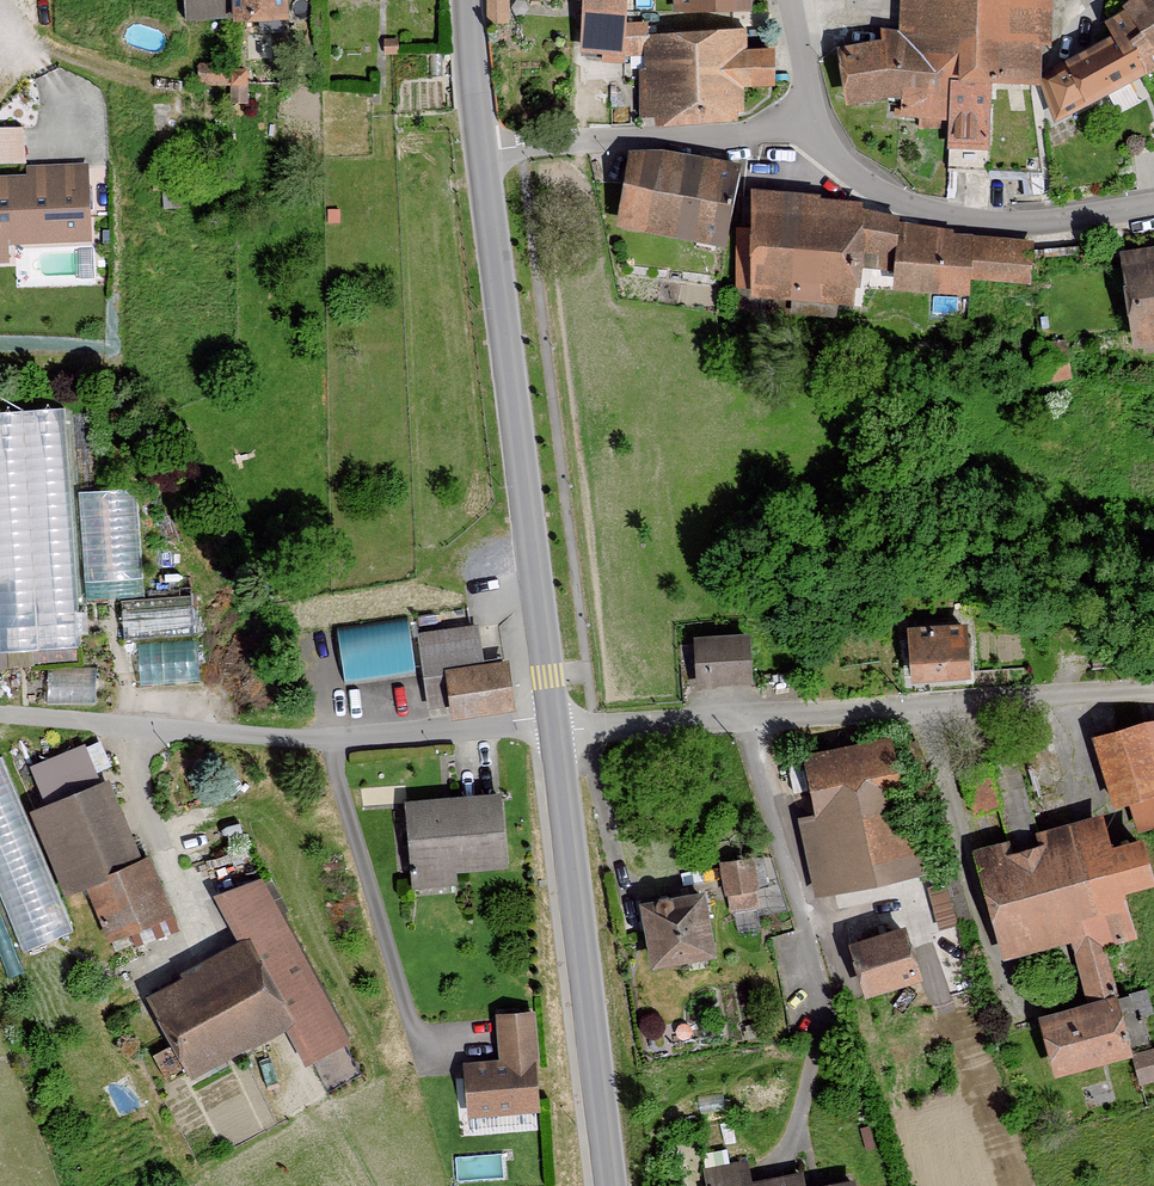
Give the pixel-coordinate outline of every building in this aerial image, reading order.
[(215,22),(275,20),(274,0),(214,0),(215,22)] [(489,15),(495,20),(507,19),(507,0),(490,0),(489,15)] [(646,38),(646,26),(622,26),(624,0),(586,0),(583,49),(620,54),(649,54),(649,73),(645,73),(646,111),(659,111),(660,121),(736,117),(735,84),(772,84),(771,51),(744,53),(742,32),(646,38)] [(885,32),(819,49),(833,110),(885,99),(884,119),(937,121),(941,149),(982,149),(990,95),(1043,89),(1056,124),(1153,68),(1153,0),(1105,0),(1102,2),(1109,12),(1089,23),(1098,41),(1041,63),(1047,0),(890,0),(885,32)] [(26,120),(0,121),(0,156),(27,155),(26,120)] [(663,155),(633,156),(621,222),(721,241),(736,166),(663,155)] [(0,179),(0,259),(4,259),(3,240),(88,237),(85,168),(29,170),(30,178),(0,179)] [(817,197),(755,193),(754,234),(740,234),(738,285),(755,285),(755,295),(795,298),(794,310),(834,315),(835,300),(851,300),(852,285),(857,285),(859,265),(898,270),(896,287),(968,292),(968,275),(1027,281),(1032,244),(950,238),(950,232),(896,225),(896,219),(859,210),(859,204),(817,201),(817,197)] [(1121,253),(1131,324),(1153,320),(1153,248),(1121,253)] [(0,409),(0,645),(79,640),(63,405),(0,409)] [(129,499),(82,503),(90,594),(137,589),(129,499)] [(189,590),(120,597),(124,637),(137,636),(141,681),(198,675),(189,590)] [(472,623),(411,632),(423,706),(440,703),(443,721),(505,711),(497,656),(478,659),(472,623)] [(960,625),(899,629),(902,680),(963,676),(960,625)] [(741,630),(685,635),(689,686),(746,681),(741,630)] [(96,666),(49,668),(50,705),(98,703),(96,666)] [(1081,740),(1109,835),(1153,822),(1153,719),(1081,740)] [(45,800),(33,805),(69,892),(88,884),(110,937),(178,909),(154,854),(145,858),(111,777),(101,781),(84,739),(29,761),(45,800)] [(791,818),(809,896),(915,871),(885,742),(793,763),(805,815),(791,818)] [(0,759),(0,902),(20,951),(71,931),(1,758),(0,759)] [(488,792),(397,801),(406,888),(448,884),(447,870),(495,865),(488,792)] [(1089,815),(961,854),(996,965),(1060,945),(1077,1000),(1021,1017),(1040,1080),(1120,1055),(1102,998),(1112,994),(1097,945),(1125,937),(1111,893),(1138,885),(1123,837),(1098,845),(1089,815)] [(747,854),(713,860),(723,916),(757,909),(747,854)] [(239,950),(137,1004),(176,1079),(272,1028),(292,1065),(340,1040),(252,875),(210,898),(239,950)] [(693,891),(625,906),(639,970),(707,956),(693,891)] [(891,929),(833,948),(850,1000),(909,981),(891,929)] [(490,1059),(452,1061),(456,1114),(530,1109),(523,1011),(486,1014),(490,1059)] [(1137,1044),(1141,1075),(1153,1073),(1153,1042),(1137,1044)] [(695,1171),(698,1185),(851,1185),(847,1170),(796,1181),(793,1169),(747,1179),(743,1161),(695,1171)]
